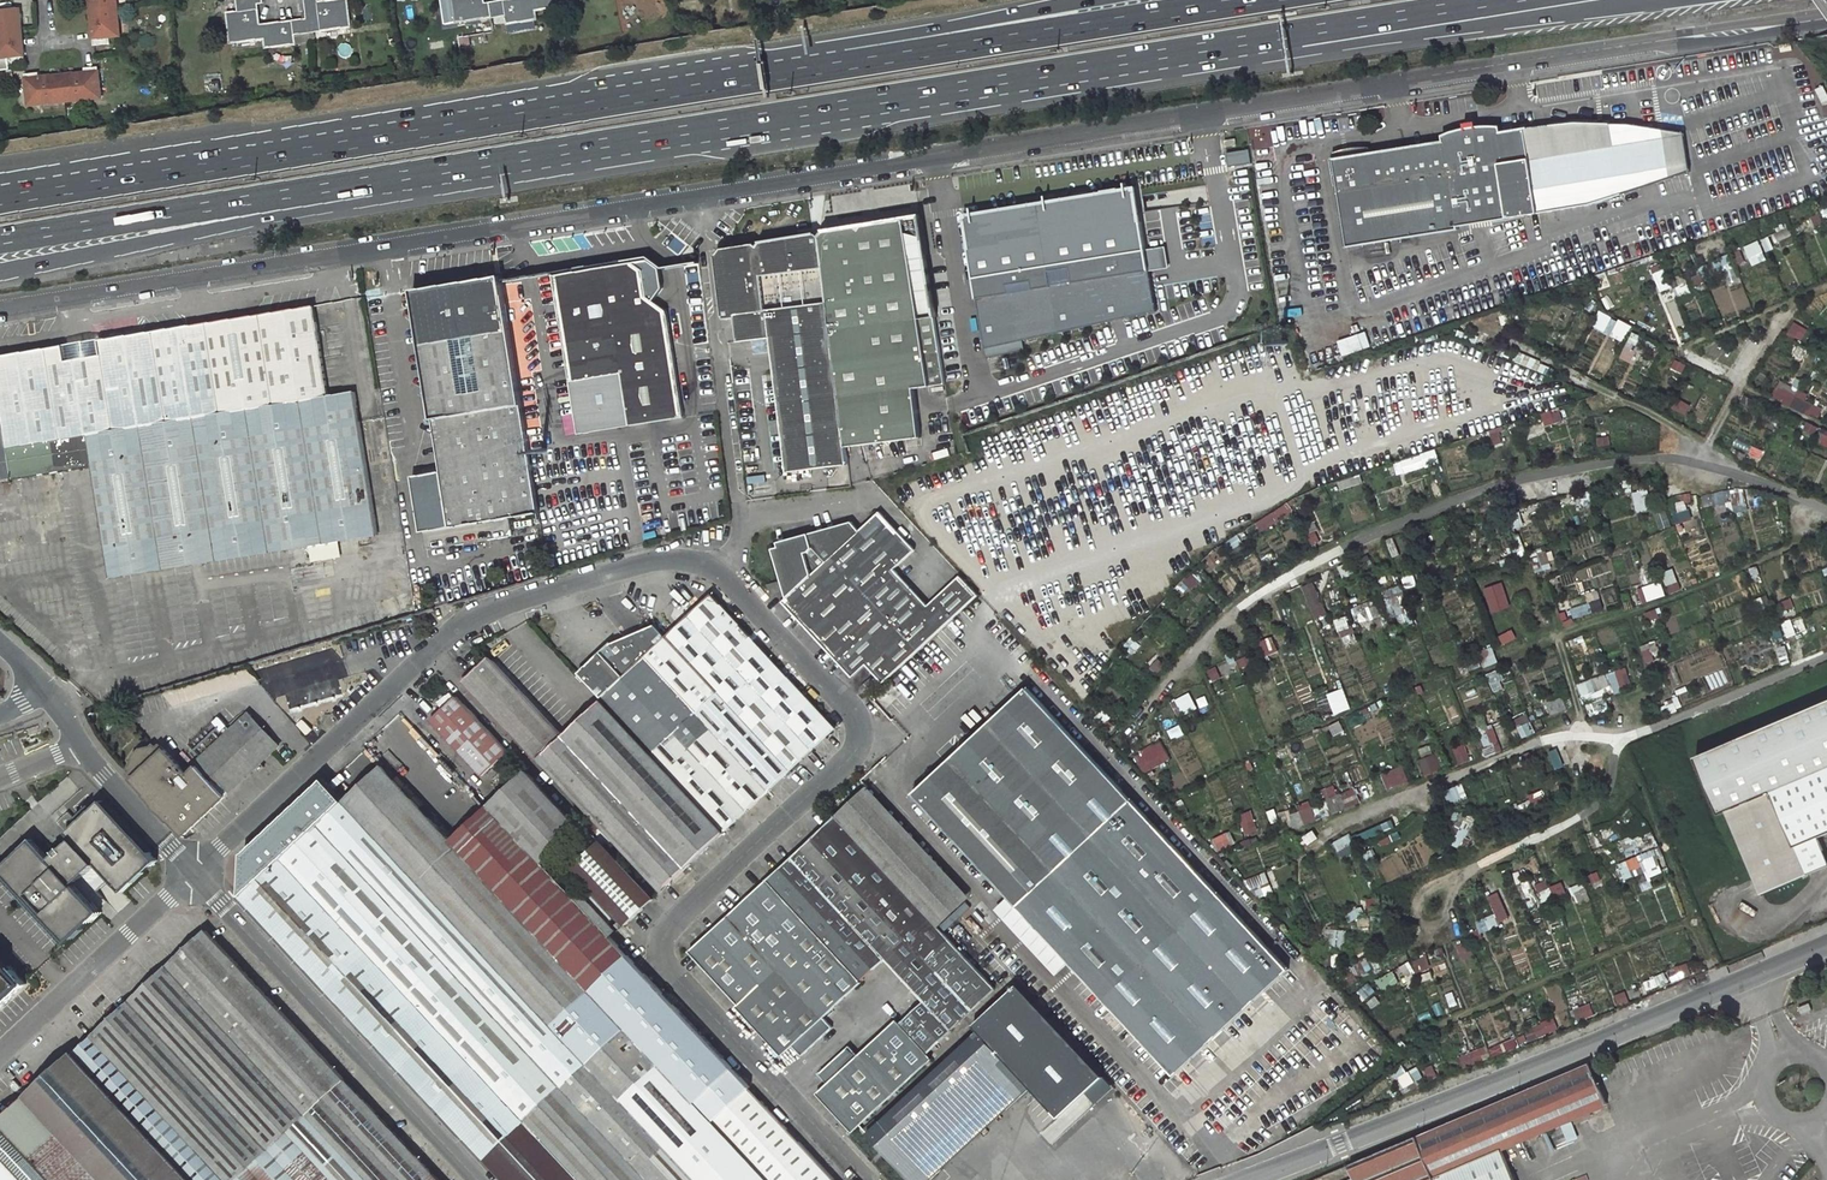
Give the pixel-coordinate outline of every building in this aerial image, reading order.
[(91,9),(117,7),(117,5),(116,0),(90,0),(91,9)] [(227,13),(230,42),(264,38),(263,25),(259,26),(257,5),(263,5),(263,0),(236,0),(237,12),(227,13)] [(306,21),(309,21),(310,33),(320,32),(318,3),(318,0),(304,0),(306,21)] [(493,18),(493,17),(491,3),(486,4),(486,0),(454,0),(457,23),(493,18)] [(536,0),(513,0),(491,3),(493,17),(507,15),(508,24),(538,19),(537,12),(536,0)] [(537,12),(571,6),(571,0),(536,0),(537,12)] [(351,29),(348,1),(318,3),(320,32),(351,29)] [(117,7),(91,9),(94,44),(109,43),(109,36),(115,35),(114,19),(118,19),(117,7)] [(9,56),(9,63),(24,62),(19,9),(0,10),(0,57),(9,56)] [(295,35),(310,33),(309,21),(306,21),(263,25),(264,38),(265,47),(295,44),(295,35)] [(9,63),(9,56),(0,57),(0,66),(9,65),(9,63)] [(100,93),(98,67),(89,68),(89,72),(62,75),(64,101),(77,100),(76,95),(100,93)] [(64,101),(62,75),(34,77),(34,73),(26,74),(28,100),(52,98),(52,102),(64,101)] [(1536,127),(1520,129),(1534,215),(1535,215),(1550,213),(1568,210),(1597,202),(1619,196),(1635,190),(1685,173),(1679,135),(1663,131),(1639,127),(1622,125),(1601,124),(1581,124),(1557,125),(1536,127)] [(1335,152),(1327,155),(1343,249),(1454,231),(1454,228),(1534,215),(1520,129),(1496,133),(1495,127),(1484,127),(1471,128),(1454,131),(1438,136),(1439,142),(1366,154),(1365,148),(1357,148),(1351,149),(1342,150),(1335,152)] [(1252,151),(1231,152),(1232,165),(1253,163),(1252,151)] [(965,215),(988,346),(1156,312),(1136,187),(1077,195),(1077,222),(1052,226),(1050,203),(965,215)] [(919,439),(913,390),(945,386),(918,219),(862,229),(859,233),(855,230),(823,235),(820,239),(845,448),(919,439)] [(721,251),(716,258),(724,322),(736,321),(739,345),(771,341),(787,473),(847,466),(845,448),(820,239),(816,236),(721,251)] [(682,421),(666,314),(648,300),(643,274),(633,265),(552,278),(567,384),(619,376),(627,430),(682,421)] [(501,277),(415,289),(441,472),(449,528),(536,515),(501,277)] [(380,539),(359,390),(331,394),(319,309),(0,353),(0,479),(95,466),(110,576),(380,539)] [(1626,342),(1633,327),(1601,313),(1594,328),(1626,342)] [(1335,345),(1339,360),(1367,350),(1362,336),(1335,345)] [(1404,474),(1427,466),(1423,454),(1400,462),(1404,474)] [(420,532),(449,528),(441,472),(412,476),(420,532)] [(929,609),(894,572),(915,552),(880,515),(859,534),(852,526),(777,544),(778,547),(772,549),(783,581),(770,587),(773,598),(784,589),(788,593),(791,597),(787,601),(783,605),(852,680),(864,669),(875,682),(880,687),(977,598),(960,580),(929,609)] [(1317,582),(1304,586),(1315,620),(1327,616),(1317,582)] [(1501,584),(1486,588),(1493,612),(1509,607),(1501,584)] [(1599,593),(1570,599),(1574,617),(1604,610),(1599,593)] [(667,636),(790,770),(834,729),(713,596),(712,596),(667,636)] [(605,700),(725,831),(790,770),(667,636),(655,624),(611,641),(578,671),(605,700)] [(549,756),(667,885),(725,831),(605,700),(565,738),(490,658),(463,682),(541,764),(549,756)] [(859,691),(867,700),(876,691),(871,685),(868,682),(859,691)] [(871,685),(876,691),(880,687),(875,682),(871,685)] [(912,794),(1173,1075),(1287,970),(1113,784),(1026,688),(996,716),(965,682),(924,718),(941,736),(915,761),(930,777),(912,794)] [(1177,699),(1183,714),(1191,711),(1188,705),(1195,702),(1191,694),(1177,699)] [(510,751),(458,696),(432,720),(483,776),(510,751)] [(1690,761),(1716,821),(1722,819),(1756,900),(1822,872),(1811,846),(1826,839),(1826,704),(1690,761)] [(187,768),(164,743),(160,746),(158,744),(154,746),(145,748),(138,755),(136,765),(134,766),(140,774),(137,778),(188,833),(282,744),(252,712),(198,763),(196,761),(187,768)] [(1148,775),(1172,757),(1159,740),(1136,758),(1148,775)] [(1439,755),(1421,759),(1426,776),(1443,772),(1439,755)] [(345,801),(398,857),(436,821),(384,765),(345,801)] [(1405,767),(1384,774),(1390,791),(1411,784),(1405,767)] [(490,807),(541,863),(580,826),(529,770),(490,807)] [(308,798),(379,875),(398,857),(345,801),(327,781),(308,798)] [(972,902),(867,788),(834,818),(940,932),(972,902)] [(243,896),(484,1158),(588,1062),(554,1025),(398,857),(379,875),(308,798),(245,856),(243,896)] [(157,860),(102,801),(68,832),(73,838),(65,846),(102,886),(110,879),(123,891),(157,860)] [(398,857),(554,1025),(624,960),(627,963),(631,959),(620,947),(606,932),(578,902),(574,898),(555,878),(541,863),(490,807),(454,840),(436,821),(398,857)] [(1254,811),(1242,813),(1245,835),(1257,833),(1254,811)] [(766,881),(858,981),(884,957),(924,1000),(897,1024),(925,1053),(993,989),(940,932),(834,818),(766,881)] [(559,852),(626,925),(654,898),(587,826),(583,829),(559,852)] [(89,898),(102,886),(65,846),(54,856),(36,836),(0,869),(0,876),(65,945),(101,911),(89,898)] [(555,878),(574,898),(581,892),(562,872),(555,878)] [(766,881),(689,952),(738,1005),(736,1007),(781,1056),(792,1046),(800,1055),(831,1026),(823,1016),(859,982),(858,981),(766,881)] [(1500,892),(1489,897),(1500,923),(1511,918),(1500,892)] [(611,927),(583,897),(578,902),(606,932),(611,927)] [(208,930),(77,1051),(195,1179),(439,1179),(208,930)] [(663,993),(631,959),(627,963),(624,960),(554,1025),(588,1062),(626,1027),(663,993)] [(866,1133),(909,1179),(928,1179),(1031,1087),(1059,1118),(1105,1075),(1018,987),(975,1026),(979,1031),(866,1133)] [(626,1027),(713,1122),(750,1088),(663,993),(626,1027)] [(895,1021),(858,1055),(849,1046),(819,1074),(827,1084),(816,1094),(851,1132),(930,1059),(925,1053),(897,1024),(895,1021)] [(666,1148),(689,1172),(681,1179),(766,1179),(713,1122),(626,1027),(588,1062),(484,1158),(504,1179),(630,1179),(666,1148)] [(77,1051),(0,1121),(0,1179),(195,1179),(77,1051)] [(1354,1179),(1511,1179),(1498,1149),(1605,1105),(1588,1065),(1348,1166),(1354,1179)] [(766,1179),(834,1179),(750,1088),(713,1122),(766,1179)] [(658,1175),(662,1179),(681,1179),(689,1172),(666,1148),(630,1179),(653,1179),(658,1175)]
